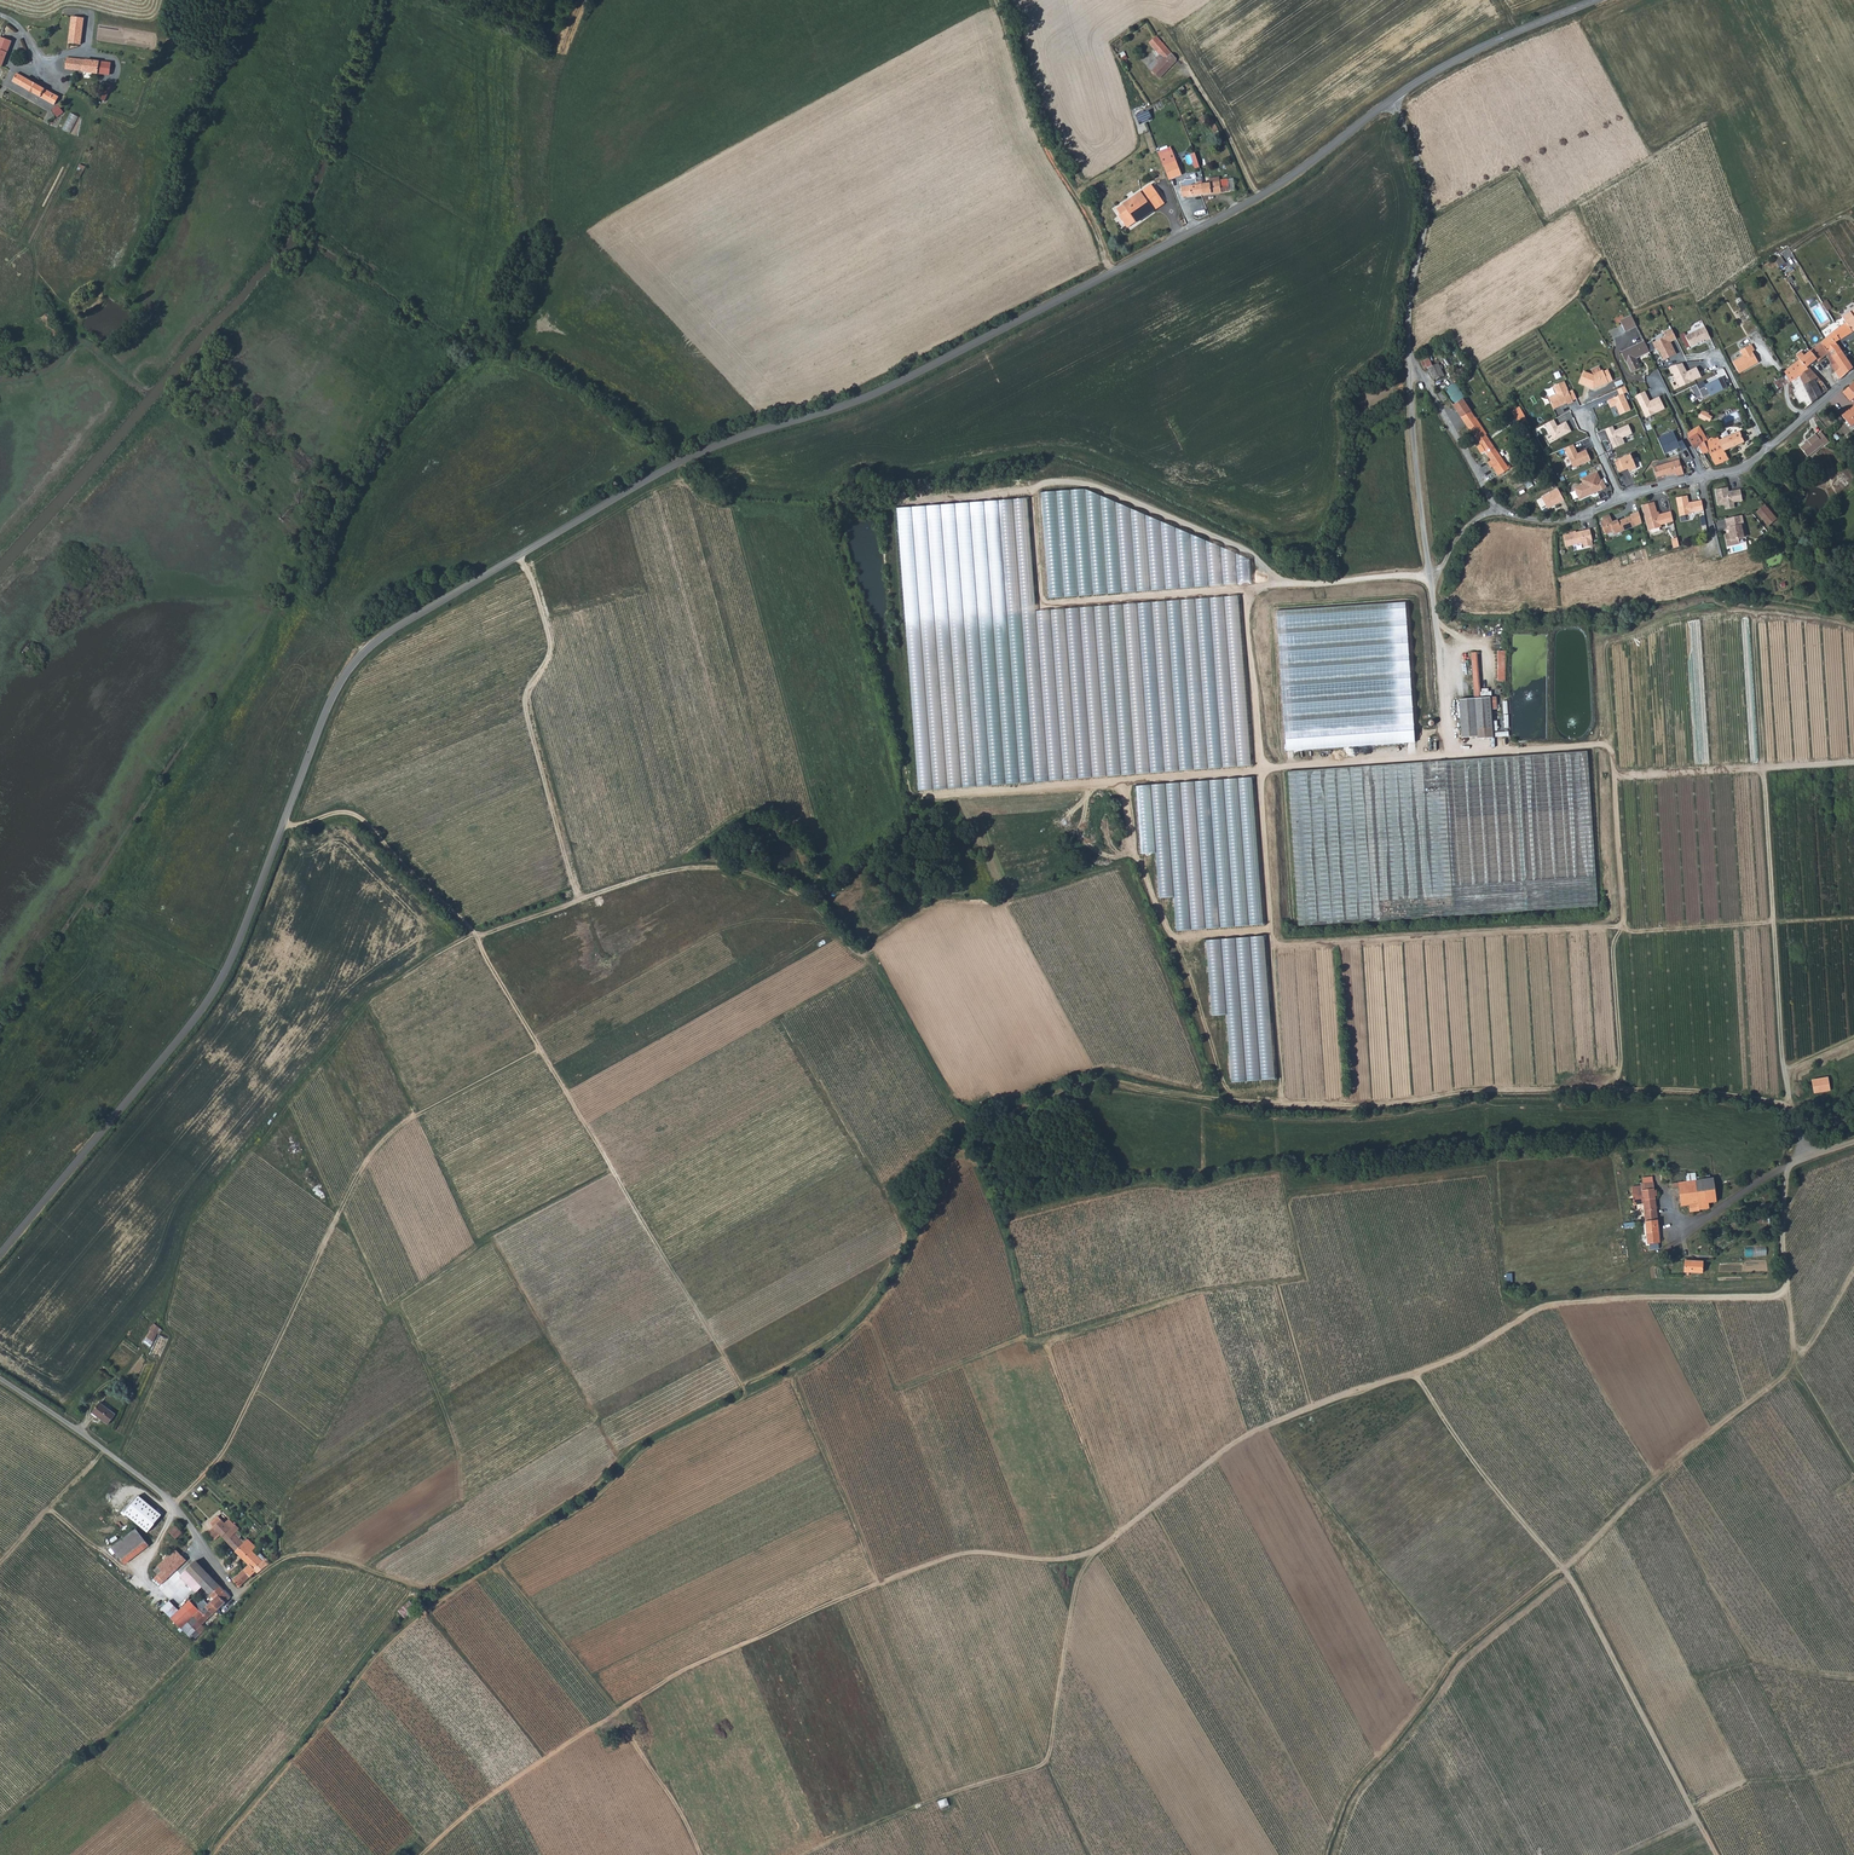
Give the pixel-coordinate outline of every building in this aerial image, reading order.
[(68,39),(68,40),(68,45),(80,46),(83,21),(71,19),(69,37),(68,39)] [(1149,42),(1165,57),(1153,69),(1160,75),(1161,76),(1172,64),(1166,57),(1172,51),(1156,35),(1149,42)] [(0,42),(0,61),(4,63),(12,44),(1,40),(0,42)] [(110,64),(74,61),(66,60),(65,59),(65,66),(64,69),(81,71),(82,73),(108,76),(109,73),(112,74),(112,70),(109,69),(110,64)] [(1160,75),(1153,69),(1150,72),(1158,79),(1160,75)] [(12,84),(31,94),(36,85),(17,75),(12,84)] [(109,83),(102,100),(107,102),(114,85),(109,83)] [(54,95),(36,85),(31,94),(49,104),(54,95)] [(59,98),(54,95),(49,104),(54,106),(59,98)] [(55,119),(61,115),(56,109),(50,113),(55,119)] [(1140,134),(1149,131),(1146,123),(1153,120),(1150,111),(1134,117),(1140,134)] [(72,113),(64,130),(72,133),(80,117),(72,113)] [(1219,128),(1214,120),(1210,122),(1215,130),(1219,128)] [(1197,153),(1192,154),(1197,168),(1201,167),(1197,153)] [(1175,167),(1169,172),(1171,175),(1176,171),(1181,168),(1176,161),(1173,163),(1175,167)] [(1182,185),(1183,195),(1202,193),(1201,182),(1197,183),(1197,176),(1185,178),(1185,179),(1181,180),(1182,185)] [(1201,182),(1202,193),(1229,190),(1228,179),(1228,176),(1220,177),(1220,180),(1205,181),(1201,182)] [(1138,185),(1142,190),(1152,184),(1148,178),(1138,185)] [(1165,202),(1152,184),(1142,190),(1117,206),(1121,212),(1119,213),(1127,225),(1134,221),(1135,221),(1165,202)] [(1853,331),(1853,316),(1851,312),(1844,318),(1846,321),(1848,324),(1853,331)] [(1635,316),(1634,313),(1623,318),(1628,329),(1639,324),(1635,316)] [(1826,340),(1822,343),(1830,353),(1831,351),(1834,357),(1843,350),(1837,342),(1853,331),(1848,324),(1844,327),(1840,330),(1826,340)] [(1711,337),(1705,325),(1686,335),(1691,346),(1706,338),(1706,340),(1711,337)] [(1661,351),(1664,360),(1678,354),(1673,342),(1678,340),(1673,329),(1665,333),(1667,337),(1655,343),(1654,341),(1648,343),(1652,350),(1653,352),(1657,350),(1661,351)] [(1648,343),(1646,339),(1623,350),(1628,361),(1629,361),(1634,370),(1642,366),(1638,357),(1652,350),(1648,343)] [(1829,353),(1830,353),(1822,343),(1812,351),(1819,360),(1820,361),(1829,353)] [(1752,345),(1742,351),(1745,357),(1734,363),(1740,373),(1746,370),(1746,371),(1760,363),(1754,352),(1756,351),(1752,345)] [(1835,367),(1842,378),(1853,368),(1853,366),(1843,350),(1834,357),(1840,363),(1835,367)] [(1806,357),(1803,359),(1809,367),(1819,360),(1812,351),(1806,357)] [(1835,367),(1840,363),(1834,357),(1831,351),(1830,353),(1829,353),(1830,358),(1832,363),(1835,367)] [(1803,359),(1806,357),(1802,352),(1797,356),(1801,361),(1803,359)] [(1437,361),(1432,364),(1427,356),(1420,360),(1424,368),(1427,366),(1435,378),(1444,372),(1437,361)] [(1801,377),(1811,369),(1809,367),(1803,359),(1801,361),(1786,373),(1793,383),(1801,377)] [(1684,364),(1671,367),(1681,388),(1703,377),(1698,368),(1688,372),(1684,364)] [(1817,380),(1818,382),(1822,380),(1811,369),(1801,377),(1806,386),(1817,380)] [(1586,371),(1581,382),(1596,388),(1615,380),(1610,370),(1606,372),(1605,370),(1599,373),(1596,375),(1586,371)] [(1801,377),(1793,383),(1798,390),(1803,388),(1806,386),(1801,377)] [(1698,385),(1693,388),(1698,399),(1704,396),(1705,398),(1712,395),(1712,397),(1726,390),(1720,379),(1706,385),(1707,387),(1701,390),(1698,385)] [(1550,397),(1555,408),(1568,402),(1569,403),(1574,401),(1574,399),(1570,391),(1565,380),(1554,385),(1558,393),(1550,397)] [(1818,400),(1824,394),(1818,382),(1817,380),(1806,386),(1813,404),(1818,400)] [(1827,384),(1822,380),(1818,382),(1824,394),(1830,389),(1827,384)] [(1803,388),(1798,390),(1804,404),(1807,409),(1813,404),(1806,386),(1803,388)] [(1853,399),(1853,390),(1851,386),(1845,391),(1853,400),(1853,399)] [(1621,395),(1609,400),(1612,408),(1618,406),(1622,415),(1633,410),(1625,394),(1629,393),(1627,387),(1619,390),(1621,395)] [(1440,394),(1445,402),(1452,397),(1446,390),(1440,394)] [(1801,406),(1804,404),(1798,390),(1795,392),(1801,406)] [(1647,392),(1637,396),(1647,418),(1667,409),(1661,397),(1651,401),(1647,392)] [(1473,409),(1465,397),(1454,404),(1468,425),(1478,419),(1473,410),(1473,409)] [(1846,417),(1853,411),(1851,408),(1844,415),(1846,417)] [(1478,419),(1468,425),(1493,460),(1496,464),(1504,459),(1487,434),(1489,433),(1479,418),(1478,419)] [(1545,425),(1554,441),(1571,432),(1566,422),(1557,426),(1554,420),(1545,425)] [(1614,426),(1607,430),(1615,449),(1627,444),(1624,439),(1634,434),(1630,425),(1616,431),(1614,426)] [(1466,437),(1471,430),(1466,426),(1461,432),(1466,437)] [(1745,439),(1743,435),(1740,429),(1720,438),(1718,433),(1704,439),(1710,451),(1716,464),(1724,459),(1725,463),(1730,461),(1725,448),(1745,439)] [(1802,446),(1809,455),(1824,442),(1826,444),(1831,440),(1822,430),(1818,434),(1816,432),(1808,438),(1809,440),(1802,446)] [(1659,438),(1666,455),(1681,448),(1683,452),(1688,449),(1684,441),(1680,443),(1675,432),(1659,438)] [(1690,437),(1695,447),(1700,444),(1705,453),(1710,451),(1704,439),(1703,440),(1698,432),(1694,434),(1690,437)] [(1564,449),(1573,469),(1591,461),(1586,451),(1577,455),(1573,446),(1564,449)] [(1630,455),(1614,462),(1619,473),(1628,469),(1630,472),(1636,469),(1630,455)] [(1496,464),(1493,466),(1500,476),(1511,469),(1504,459),(1496,464)] [(1677,476),(1684,474),(1682,470),(1682,466),(1679,459),(1657,466),(1659,472),(1657,473),(1658,476),(1666,474),(1667,477),(1676,474),(1677,476)] [(1583,485),(1574,489),(1579,501),(1607,489),(1602,480),(1601,480),(1597,472),(1581,479),(1583,485)] [(1520,477),(1512,482),(1518,492),(1526,487),(1520,477)] [(1041,487),(1048,598),(1243,587),(1241,554),(1227,555),(1227,549),(1216,550),(1215,542),(1201,542),(1201,548),(1188,549),(1186,528),(1169,529),(1169,538),(1159,539),(1158,515),(1145,516),(1145,508),(1131,509),(1131,502),(1118,503),(1118,495),(1105,496),(1104,489),(1091,489),(1091,484),(1041,487)] [(1729,485),(1717,487),(1719,503),(1726,502),(1727,507),(1736,505),(1735,500),(1744,498),(1742,487),(1733,489),(1733,491),(1730,491),(1730,489),(1729,485)] [(1558,489),(1541,498),(1547,509),(1564,501),(1558,489)] [(1704,511),(1702,501),(1691,503),(1691,504),(1689,504),(1688,496),(1677,498),(1680,516),(1691,514),(1691,513),(1704,511)] [(901,507),(917,788),(1251,769),(1242,598),(1036,609),(1030,499),(901,507)] [(1655,503),(1643,506),(1649,531),(1661,528),(1661,526),(1673,523),(1671,513),(1658,516),(1655,503)] [(1759,511),(1764,519),(1773,512),(1767,505),(1759,511)] [(1611,513),(1601,517),(1606,529),(1613,526),(1614,528),(1621,525),(1622,527),(1636,522),(1632,512),(1622,516),(1622,518),(1619,519),(1619,517),(1618,516),(1613,518),(1611,513)] [(1779,520),(1773,512),(1764,519),(1770,526),(1779,520)] [(1743,514),(1726,517),(1728,527),(1730,527),(1731,532),(1729,532),(1725,533),(1728,545),(1740,542),(1739,538),(1744,537),(1742,524),(1745,524),(1743,514)] [(1770,527),(1772,530),(1782,522),(1779,519),(1770,527)] [(1564,535),(1566,547),(1583,543),(1584,548),(1593,546),(1592,541),(1593,541),(1591,530),(1564,535)] [(1279,610),(1287,750),(1416,743),(1409,603),(1279,610)] [(1507,682),(1508,651),(1500,651),(1499,681),(1507,682)] [(1496,696),(1474,698),(1458,699),(1461,738),(1477,737),(1477,738),(1492,737),(1490,708),(1497,709),(1496,696)] [(1453,914),(1598,906),(1590,753),(1290,770),(1294,832),(1316,787),(1320,789),(1320,795),(1372,777),(1406,775),(1414,772),(1445,787),(1433,792),(1436,800),(1450,795),(1454,797),(1473,850),(1475,849),(1473,852),(1488,859),(1497,841),(1498,851),(1500,851),(1500,844),(1514,843),(1514,851),(1520,839),(1522,873),(1451,877),(1453,914)] [(1255,778),(1138,784),(1142,854),(1158,853),(1160,898),(1176,897),(1177,930),(1263,925),(1255,778)] [(1741,785),(1742,804),(1751,804),(1751,785),(1741,785)] [(1297,869),(1300,926),(1350,923),(1347,917),(1347,915),(1345,910),(1344,907),(1341,908),(1340,894),(1339,895),(1336,887),(1336,888),(1330,888),(1330,885),(1327,880),(1323,882),(1323,894),(1318,881),(1317,878),(1306,878),(1306,871),(1301,871),(1300,868),(1297,869)] [(1229,1015),(1232,1082),(1275,1080),(1267,936),(1209,940),(1213,1016),(1229,1015)] [(1812,1079),(1813,1091),(1830,1088),(1828,1076),(1812,1079)] [(1716,1177),(1699,1179),(1691,1180),(1673,1183),(1674,1188),(1682,1187),(1684,1204),(1693,1204),(1694,1211),(1704,1210),(1704,1209),(1703,1203),(1712,1201),(1720,1200),(1716,1177)] [(1658,1184),(1658,1183),(1645,1184),(1646,1193),(1636,1194),(1637,1204),(1647,1203),(1648,1219),(1661,1218),(1658,1184)] [(1648,1219),(1650,1242),(1663,1241),(1661,1218),(1648,1219)] [(1747,1247),(1746,1256),(1768,1257),(1768,1247),(1747,1247)] [(1686,1259),(1686,1271),(1704,1272),(1704,1260),(1686,1259)] [(156,1323),(151,1329),(153,1331),(145,1343),(150,1347),(163,1329),(156,1323)] [(150,1357),(159,1361),(169,1338),(160,1334),(150,1357)] [(98,1403),(91,1414),(106,1424),(113,1414),(98,1403)] [(212,1524),(216,1527),(222,1521),(219,1517),(212,1524)] [(224,1538),(232,1531),(226,1525),(222,1521),(216,1527),(208,1534),(215,1542),(221,1536),(224,1538)] [(230,1521),(226,1525),(232,1531),(236,1527),(230,1521)] [(232,1531),(236,1535),(241,1530),(237,1526),(236,1527),(232,1531)] [(179,1531),(178,1531),(180,1529),(178,1527),(176,1528),(176,1527),(169,1534),(172,1537),(179,1531)] [(256,1573),(254,1571),(263,1563),(253,1553),(256,1550),(249,1542),(245,1545),(236,1535),(232,1531),(224,1538),(250,1566),(244,1572),(251,1578),(256,1573)] [(125,1544),(137,1554),(147,1543),(136,1532),(125,1544)] [(125,1544),(115,1554),(126,1565),(137,1554),(125,1544)] [(153,1573),(164,1584),(186,1562),(175,1551),(172,1555),(170,1556),(171,1557),(168,1560),(167,1559),(153,1573)] [(265,1565),(263,1563),(254,1571),(256,1573),(259,1576),(271,1564),(268,1562),(265,1565)] [(196,1563),(187,1572),(193,1579),(203,1570),(196,1563)] [(193,1579),(199,1584),(208,1575),(203,1570),(193,1579)] [(199,1584),(193,1579),(187,1572),(181,1578),(192,1591),(194,1590),(198,1593),(203,1589),(199,1584)] [(240,1588),(251,1578),(244,1572),(234,1581),(240,1588)] [(199,1584),(203,1589),(212,1580),(208,1575),(199,1584)] [(203,1589),(211,1597),(220,1588),(212,1580),(203,1589)] [(229,1597),(220,1588),(211,1597),(215,1601),(211,1605),(209,1603),(206,1604),(208,1606),(205,1609),(211,1616),(230,1599),(229,1597)] [(208,1606),(206,1604),(198,1596),(185,1608),(192,1616),(201,1626),(211,1616),(205,1609),(208,1606)] [(416,1607),(410,1600),(399,1609),(405,1616),(416,1607)] [(185,1608),(179,1614),(174,1618),(172,1621),(180,1629),(192,1616),(185,1608)] [(205,1629),(201,1626),(192,1616),(180,1629),(192,1642),(205,1629)] [(938,1801),(941,1807),(948,1804),(946,1798),(938,1801)]
